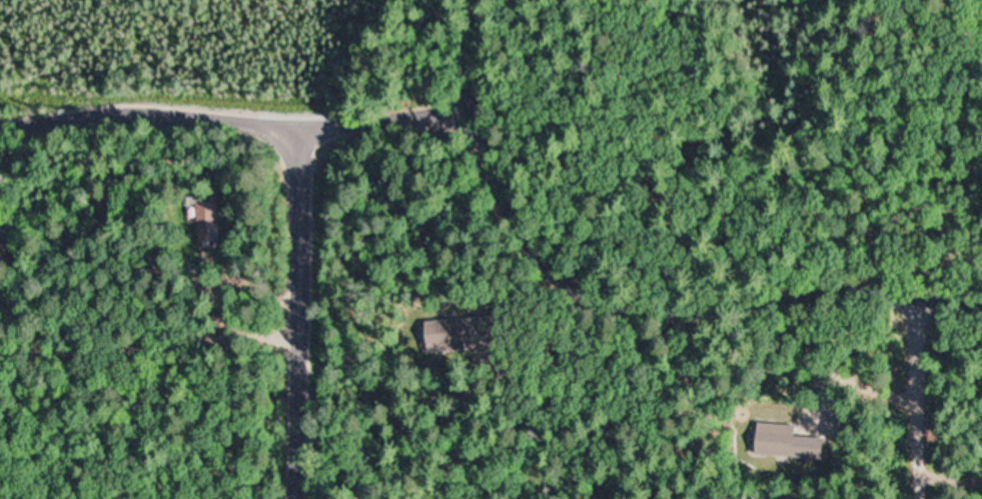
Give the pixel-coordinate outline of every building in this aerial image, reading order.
[(194,240),(216,240),(216,201),(194,201),(194,240)]
